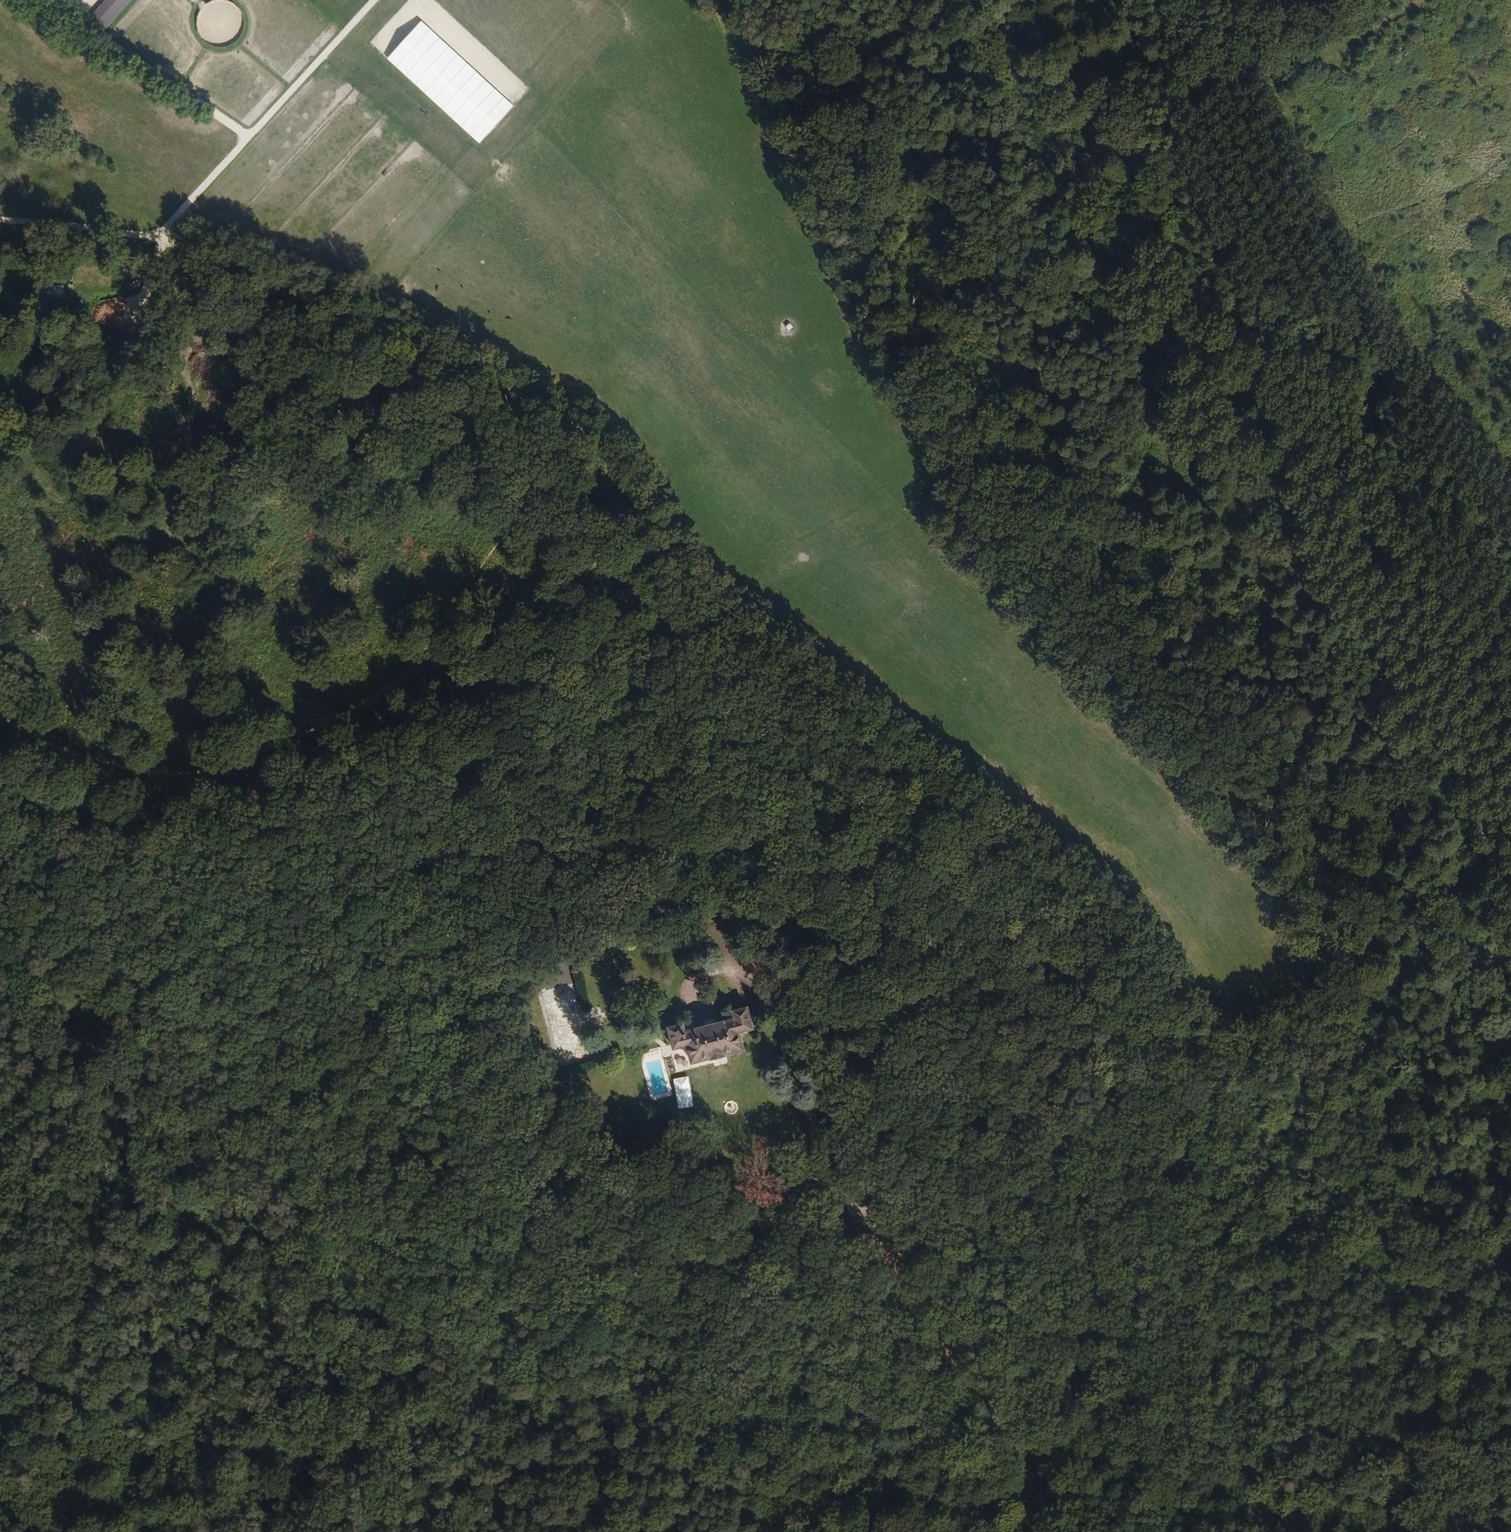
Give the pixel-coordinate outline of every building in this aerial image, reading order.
[(94,24),(117,0),(106,0),(88,18),(94,24)] [(94,24),(101,31),(130,0),(117,0),(94,24)] [(421,21),(387,57),(479,142),(513,105),(421,21)] [(112,322),(110,302),(97,303),(99,324),(112,322)] [(1040,492),(1048,488),(1039,471),(1031,475),(1040,492)] [(751,1024),(746,1003),(732,1007),(734,1014),(685,1027),(684,1021),(669,1025),(675,1045),(687,1041),(691,1057),(743,1043),(739,1027),(751,1024)]
